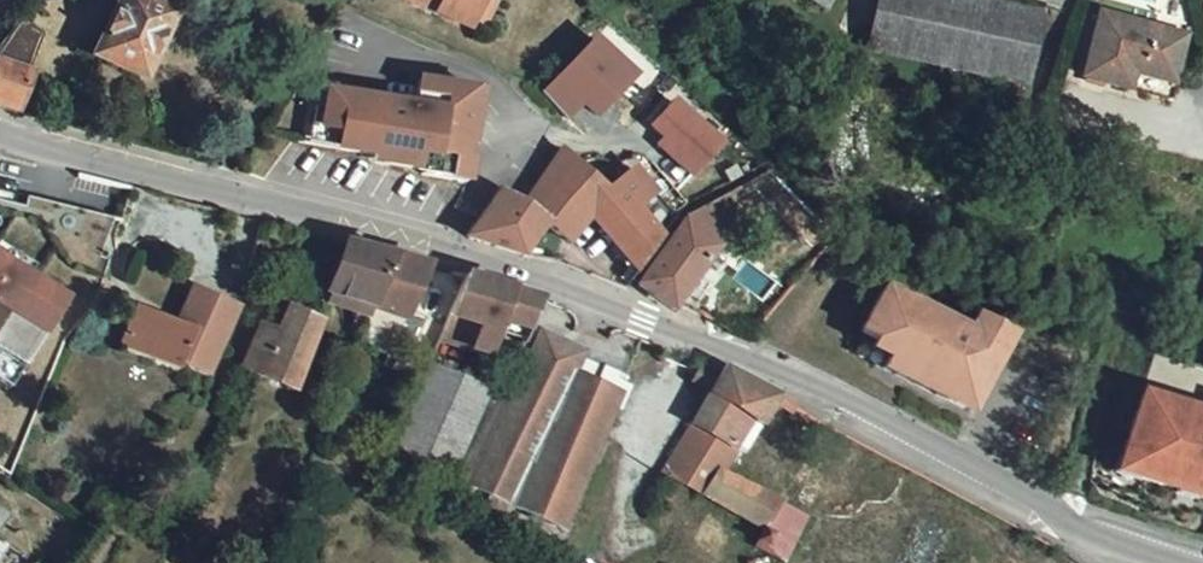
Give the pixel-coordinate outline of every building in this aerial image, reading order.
[(143,0),(113,0),(90,46),(100,51),(99,54),(145,76),(176,16),(143,0)] [(472,27),(485,0),(414,0),(472,27)] [(825,9),(831,0),(811,0),(825,9)] [(1004,0),(874,0),(863,52),(1027,88),(1045,9),(1004,0)] [(1186,38),(1103,14),(1084,77),(1128,90),(1133,72),(1173,84),(1186,38)] [(13,112),(30,76),(25,73),(43,39),(22,26),(0,58),(0,107),(13,112)] [(544,91),(568,114),(584,98),(597,111),(636,71),(598,35),(544,91)] [(1173,84),(1133,72),(1128,90),(1172,103),(1177,85),(1173,84)] [(472,123),(478,91),(414,81),(410,107),(307,90),(298,142),(384,157),(383,163),(420,169),(419,174),(447,178),(463,181),(467,162),(461,161),(464,142),(469,143),(472,123)] [(664,137),(659,143),(695,175),(729,138),(678,92),(649,124),(664,137)] [(607,187),(561,145),(522,201),(498,185),(480,212),(464,235),(524,252),(545,223),(567,242),(589,215),(607,187)] [(635,269),(660,233),(658,231),(673,215),(630,164),(612,179),(607,187),(589,215),(635,269)] [(689,212),(638,280),(671,306),(677,298),(695,273),(716,245),(709,240),(721,222),(707,211),(715,206),(711,200),(689,212)] [(393,258),(346,245),(327,292),(370,308),(393,258)] [(10,388),(70,298),(0,251),(0,382),(10,388)] [(370,308),(353,346),(386,356),(402,319),(425,266),(393,258),(370,308)] [(702,278),(695,273),(677,298),(685,302),(702,278)] [(509,290),(463,277),(437,333),(485,351),(498,319),(510,290),(509,290)] [(893,286),(870,328),(903,345),(893,365),(930,384),(944,391),(975,407),(978,409),(1019,333),(1015,331),(984,314),(976,330),(893,286)] [(143,309),(126,349),(175,371),(178,365),(205,376),(235,307),(192,288),(176,323),(143,309)] [(543,301),(510,290),(498,319),(528,330),(543,301)] [(292,390),(320,322),(289,308),(278,333),(263,327),(245,369),(292,390)] [(502,503),(558,529),(571,504),(569,502),(589,456),(593,458),(618,397),(594,386),(602,366),(582,357),(584,354),(542,331),(503,406),(491,401),(451,475),(463,480),(462,485),(488,496),(484,504),(479,502),(472,517),(487,526),(493,530),(502,514),(498,508),(502,503)] [(624,383),(626,377),(620,374),(602,366),(594,386),(618,397),(624,383)] [(726,368),(723,374),(694,423),(741,450),(749,433),(758,439),(779,401),(769,393),(755,383),(726,368)] [(383,450),(450,478),(451,475),(491,401),(420,369),(383,450)] [(714,379),(698,372),(693,381),(710,389),(714,379)] [(1141,393),(1121,456),(1117,470),(1140,477),(1176,489),(1194,495),(1202,497),(1202,412),(1141,393)] [(741,450),(694,423),(682,444),(677,454),(663,474),(763,533),(779,503),(724,477),(741,450)] [(12,514),(0,505),(0,529),(12,514)]
